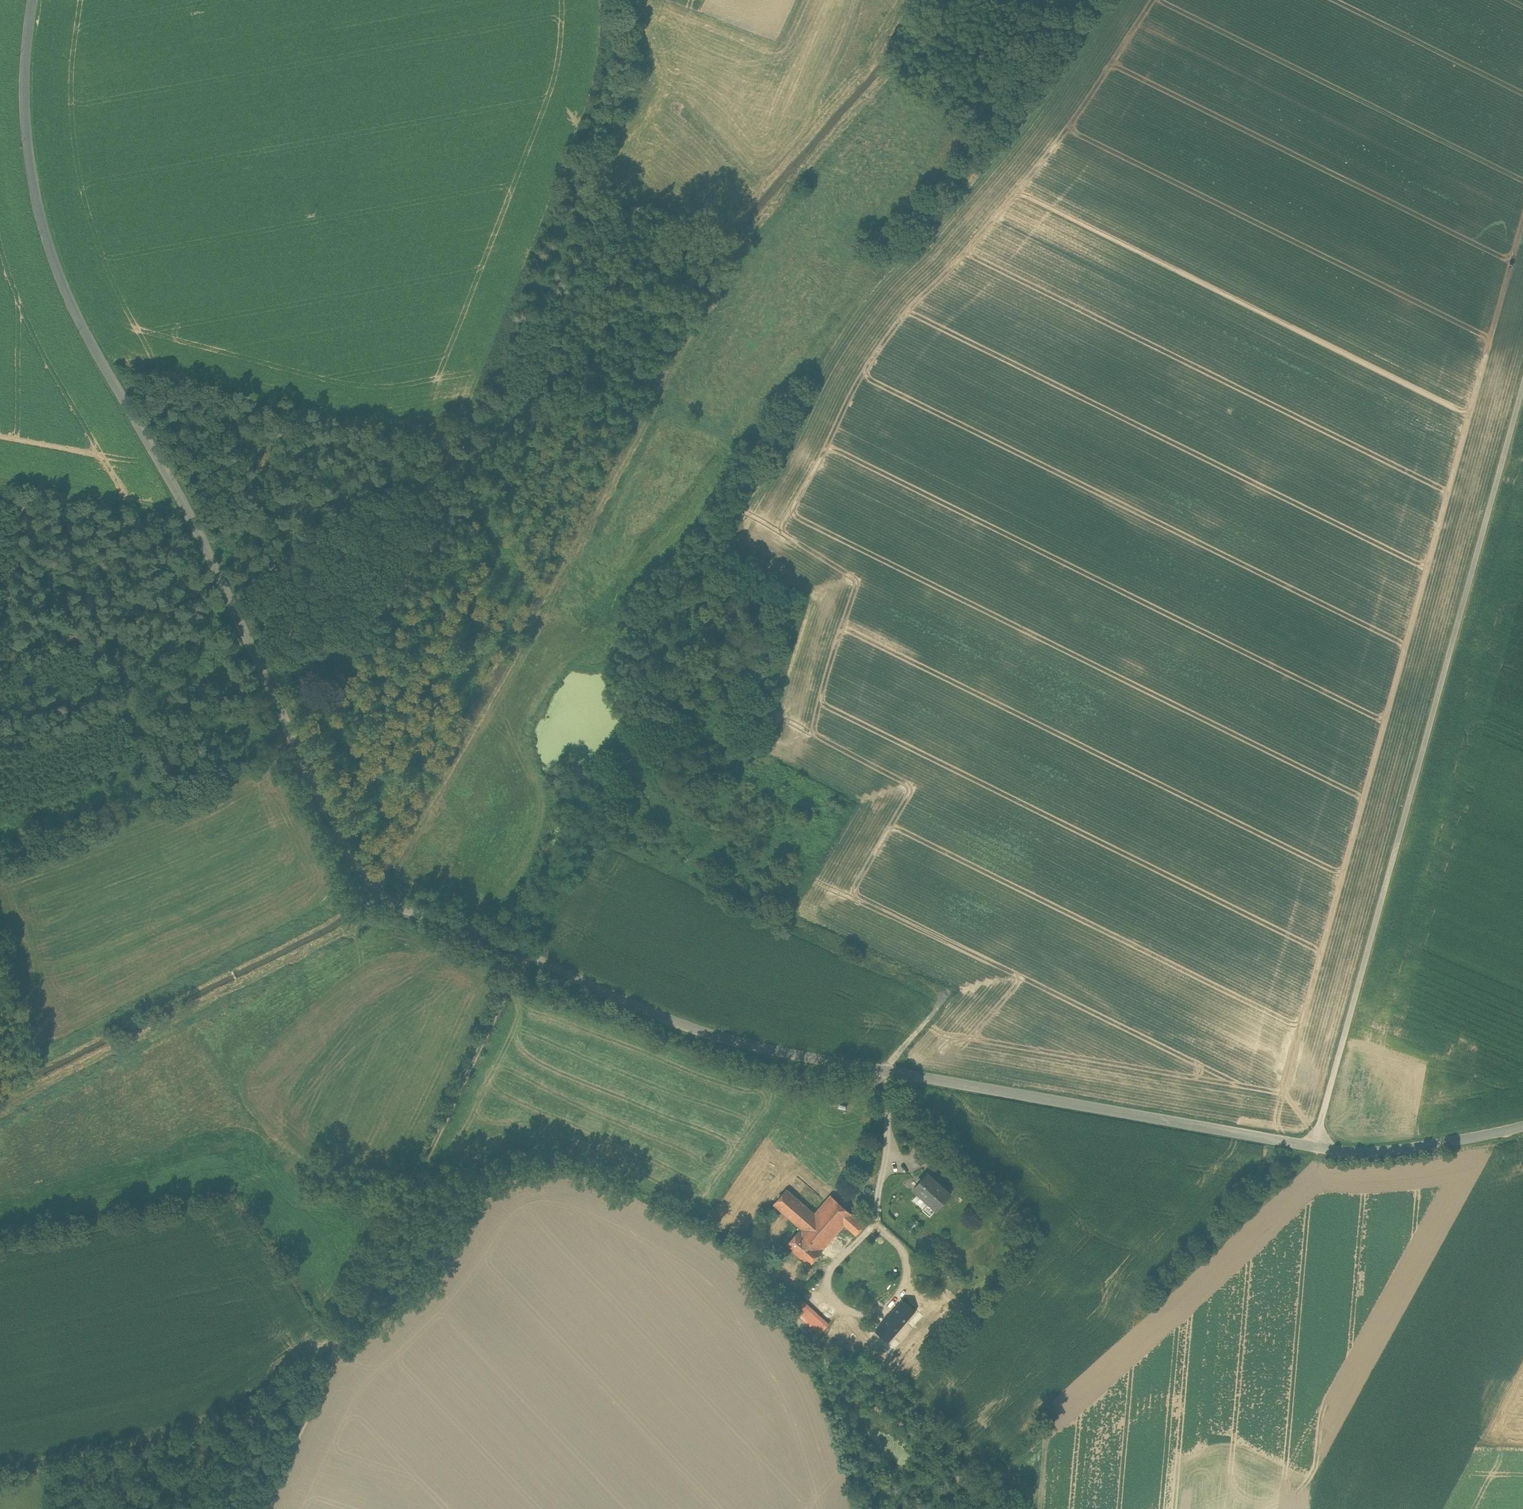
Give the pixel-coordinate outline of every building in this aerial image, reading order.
[(938,1152),(928,1143),(920,1152),(930,1161),(938,1152)] [(944,1188),(927,1173),(913,1188),(929,1202),(923,1209),(930,1215),(936,1209),(937,1209),(951,1193),(952,1192),(945,1187),(944,1188)] [(831,1194),(815,1213),(787,1189),(774,1204),(801,1228),(800,1230),(822,1250),(845,1224),(856,1235),(865,1225),(831,1194)] [(800,1230),(799,1230),(787,1244),(810,1265),(822,1250),(800,1230)] [(771,1266),(764,1271),(770,1277),(772,1275),(772,1271),(774,1270),(771,1266)] [(903,1299),(876,1330),(889,1341),(915,1310),(903,1299)] [(828,1325),(801,1300),(793,1309),(820,1334),(828,1325)]
